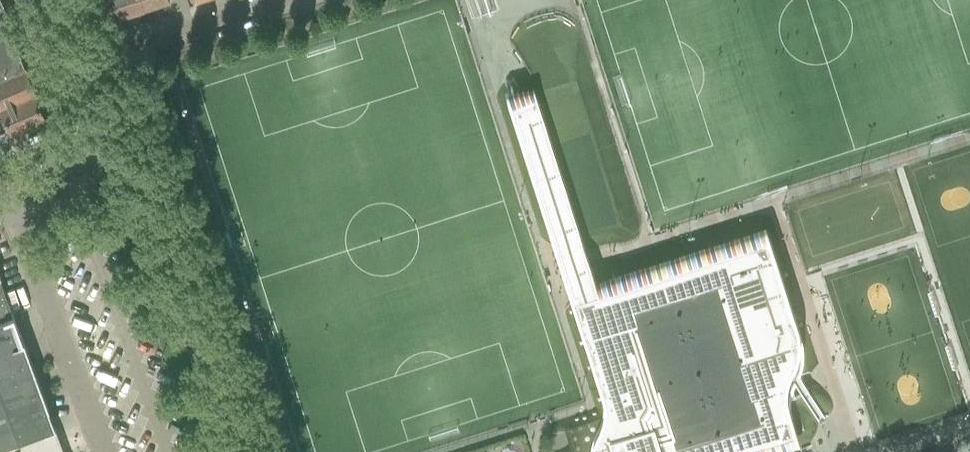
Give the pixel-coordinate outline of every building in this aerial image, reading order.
[(141,0),(96,0),(103,19),(118,14),(119,15),(143,7),(141,0)] [(25,68),(22,61),(23,61),(6,15),(0,17),(0,78),(25,68)] [(0,78),(0,105),(9,128),(43,114),(32,90),(34,89),(25,68),(0,78)] [(0,105),(0,132),(9,128),(0,105)] [(791,316),(786,300),(766,235),(618,282),(615,272),(614,269),(593,276),(588,277),(592,291),(573,297),(610,416),(552,434),(553,435),(564,431),(568,430),(575,451),(729,451),(739,449),(741,448),(793,431),(803,428),(793,396),(787,376),(808,369),(791,316)] [(9,314),(12,313),(0,280),(0,318),(9,314)] [(9,314),(0,318),(0,446),(54,426),(53,426),(50,427),(44,409),(47,408),(18,331),(16,332),(9,314)] [(54,426),(0,446),(0,451),(64,451),(54,426)]
